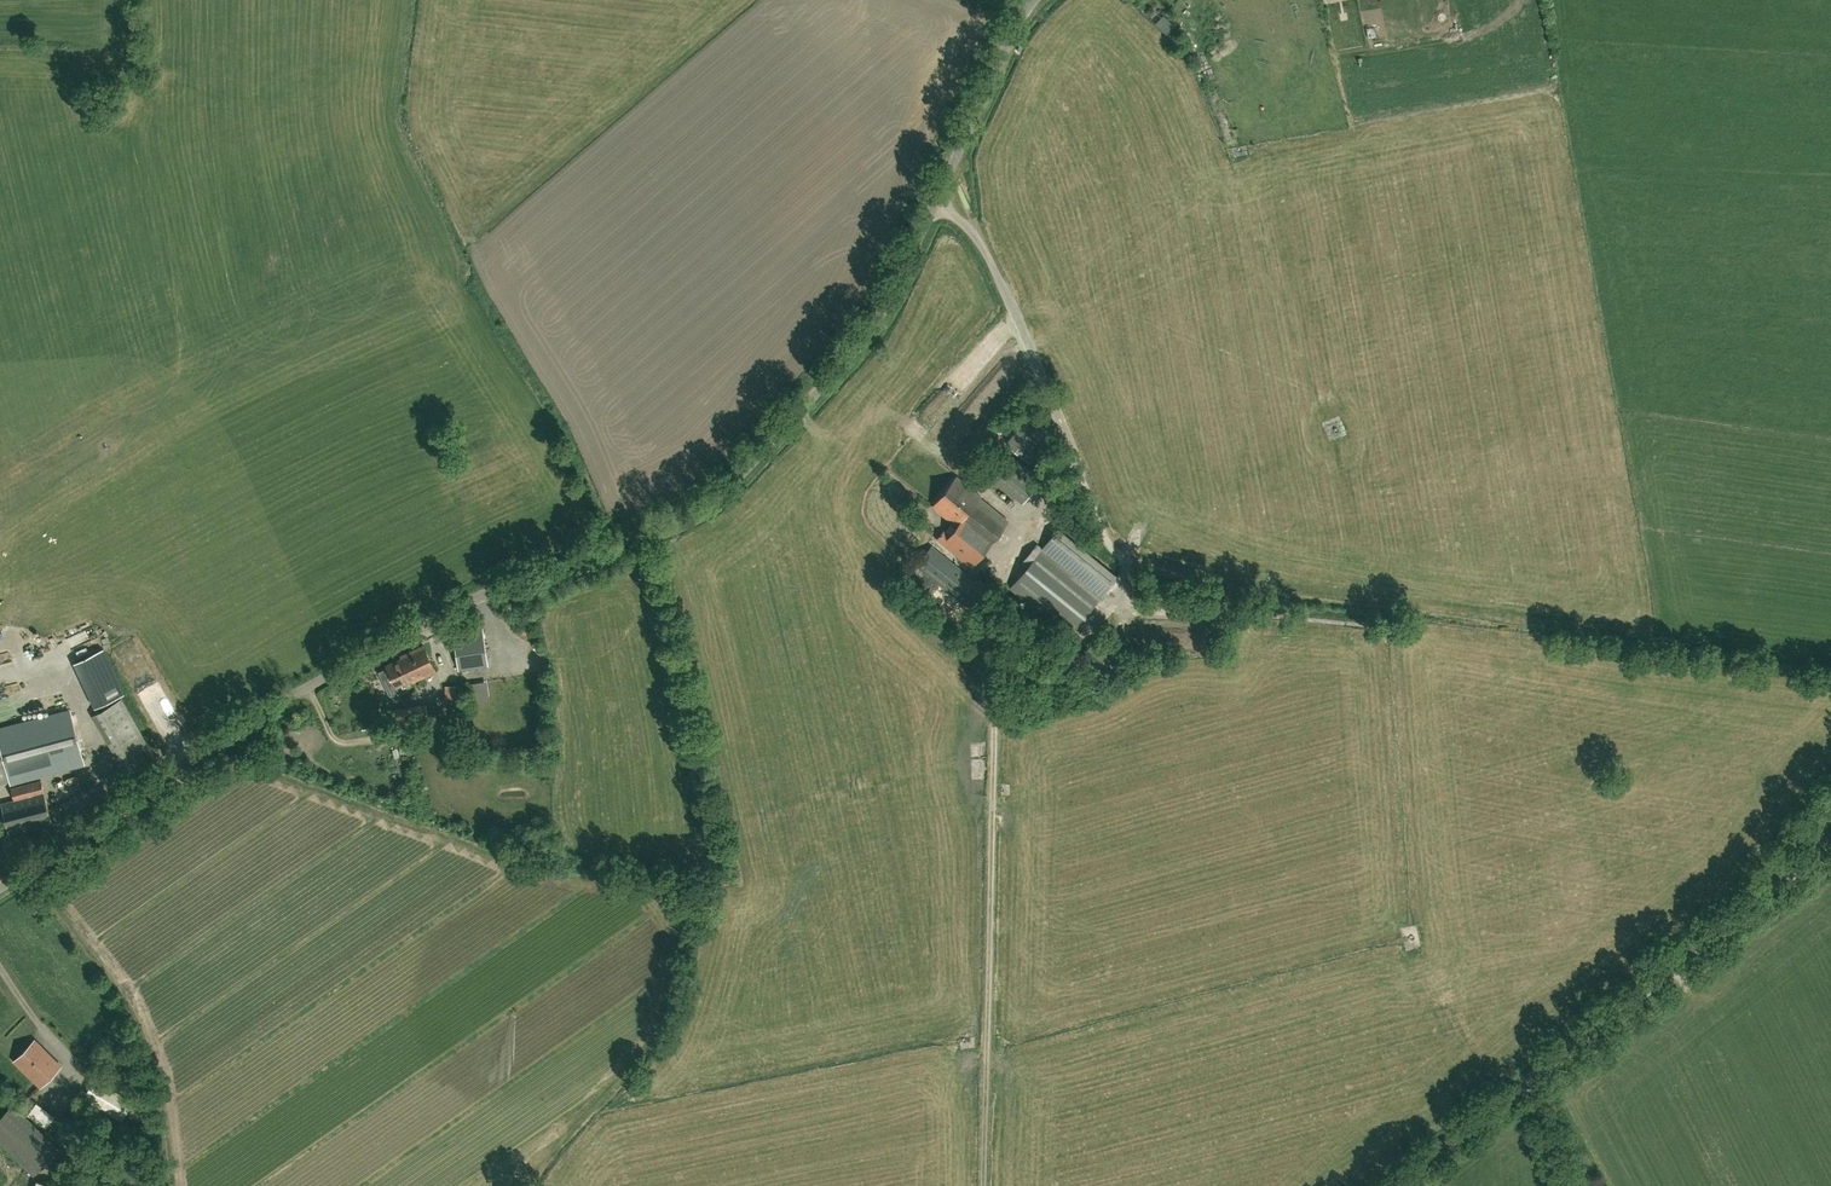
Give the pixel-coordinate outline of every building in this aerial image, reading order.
[(1206,76),(1208,82),(1220,78),(1218,72),(1206,76)] [(1305,116),(1297,120),(1301,127),(1316,120),(1309,104),(1301,108),(1305,116)] [(970,364),(978,372),(986,363),(978,356),(970,364)] [(1029,462),(1053,434),(1030,415),(1006,444),(1029,462)] [(993,479),(1022,503),(1034,489),(1045,498),(1054,486),(1042,476),(1040,479),(1012,456),(993,479)] [(971,567),(1008,520),(979,497),(980,495),(957,476),(933,506),(952,522),(946,530),(944,529),(936,539),(971,567)] [(1026,567),(1010,588),(1068,636),(1117,577),(1059,528),(1042,548),(1037,544),(1021,563),(1026,567)] [(970,611),(987,589),(932,544),(915,566),(970,611)] [(488,666),(482,627),(453,631),(459,670),(488,666)] [(17,642),(1,643),(2,657),(18,656),(17,642)] [(386,665),(390,673),(380,677),(390,697),(399,692),(397,688),(412,680),(413,682),(436,671),(423,646),(401,656),(402,658),(386,665)] [(119,681),(89,695),(95,707),(124,694),(119,681)] [(495,697),(495,682),(473,683),(474,698),(495,697)] [(445,685),(445,698),(461,698),(461,685),(445,685)] [(155,757),(121,699),(94,715),(108,739),(127,773),(155,757)] [(426,703),(401,707),(404,727),(404,728),(429,724),(426,703)] [(401,707),(389,709),(392,729),(404,727),(401,707)] [(71,710),(0,728),(0,781),(8,779),(9,781),(84,762),(71,710)] [(10,835),(53,823),(41,780),(12,788),(15,800),(1,803),(10,835)] [(76,823),(108,802),(94,783),(63,803),(76,823)] [(41,1086),(61,1066),(35,1040),(15,1060),(41,1086)] [(48,1125),(50,1126),(57,1118),(37,1103),(28,1115),(45,1128),(48,1125)] [(59,1149),(14,1104),(0,1118),(0,1141),(33,1174),(59,1149)]
